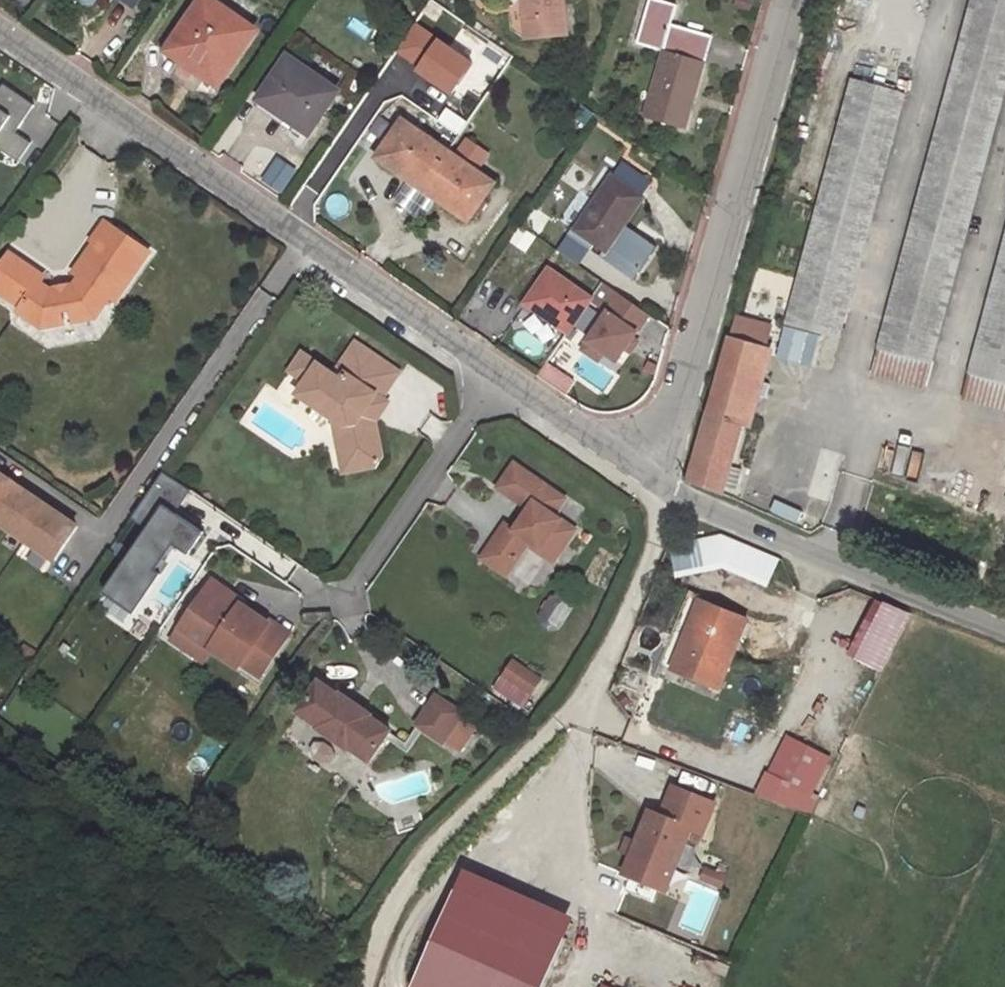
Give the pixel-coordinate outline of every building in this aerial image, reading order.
[(255,31),(207,0),(205,0),(173,47),(198,64),(195,68),(220,84),(255,31)] [(563,0),(519,0),(521,32),(564,28),(563,0)] [(684,129),(710,36),(670,23),(675,5),(659,0),(648,0),(636,42),(663,50),(644,117),(684,129)] [(870,368),(924,382),(1004,74),(1004,0),(964,0),(870,368)] [(310,134),(339,91),(289,57),(260,100),(310,134)] [(844,79),(776,344),(827,359),(898,91),(844,79)] [(0,136),(0,150),(18,162),(31,143),(15,132),(33,105),(2,84),(0,88),(0,109),(13,117),(0,136)] [(13,117),(0,109),(0,136),(13,117)] [(404,120),(378,158),(424,189),(449,151),(404,120)] [(464,139),(456,152),(480,167),(488,155),(464,139)] [(469,219),(494,182),(449,151),(424,189),(469,219)] [(608,251),(652,187),(622,166),(578,231),(608,251)] [(961,391),(1004,402),(1004,223),(961,391)] [(96,316),(110,295),(117,299),(149,252),(109,224),(87,256),(105,269),(95,283),(82,274),(69,294),(58,297),(39,285),(43,278),(9,255),(0,268),(0,295),(20,309),(17,313),(41,329),(64,324),(62,313),(74,310),(76,321),(96,316)] [(82,274),(95,283),(105,269),(87,256),(77,270),(82,274)] [(570,332),(592,300),(551,271),(529,303),(570,332)] [(608,314),(594,334),(610,345),(604,352),(618,362),(626,349),(633,339),(650,315),(620,295),(607,313),(608,314)] [(764,328),(725,319),(720,339),(758,349),(764,328)] [(594,334),(583,350),(599,361),(604,352),(610,345),(594,334)] [(626,349),(631,353),(638,342),(633,339),(626,349)] [(720,339),(699,412),(736,422),(758,349),(720,339)] [(368,406),(378,393),(383,396),(402,370),(359,340),(337,372),(305,350),(293,368),(308,379),(300,391),(335,415),(349,424),(352,438),(342,448),(346,470),(386,462),(378,418),(369,412),(368,406)] [(378,418),(389,400),(383,396),(378,393),(368,406),(369,412),(378,418)] [(716,493),(736,422),(699,412),(680,479),(716,493)] [(352,438),(349,424),(335,415),(342,448),(352,438)] [(532,507),(517,527),(507,521),(483,557),(502,569),(513,555),(518,559),(532,539),(543,546),(544,552),(556,560),(578,528),(556,512),(567,495),(516,461),(499,485),(532,507)] [(135,603),(176,543),(189,552),(205,529),(176,510),(191,487),(165,469),(133,516),(149,528),(109,585),(135,603)] [(9,504),(18,491),(0,479),(0,518),(9,504)] [(0,518),(0,528),(20,542),(35,521),(9,504),(0,518)] [(35,521),(20,542),(49,561),(72,528),(43,509),(35,521)] [(513,555),(502,569),(508,573),(518,559),(513,555)] [(242,600),(211,579),(205,588),(236,610),(241,604),(242,600)] [(286,635),(268,622),(241,604),(236,610),(205,588),(179,627),(210,648),(238,666),(240,662),(259,675),(286,635)] [(711,686),(741,618),(695,597),(666,664),(711,686)] [(179,627),(171,639),(202,660),(210,648),(179,627)] [(494,693),(520,710),(543,676),(517,659),(494,693)] [(318,727),(349,748),(350,746),(372,760),(387,738),(392,732),(393,730),(372,716),(373,713),(343,693),(341,695),(320,681),(299,711),(320,725),(318,727)] [(466,714),(438,695),(418,724),(419,725),(425,730),(445,743),(466,714)] [(410,752),(425,730),(419,725),(408,741),(392,732),(387,738),(410,752)] [(780,735),(757,798),(809,817),(817,796),(815,795),(831,754),(780,735)] [(635,856),(628,875),(670,891),(694,829),(705,834),(717,803),(675,787),(664,816),(652,812),(640,843),(635,856)] [(640,843),(630,839),(625,852),(635,856),(640,843)] [(565,941),(457,893),(414,986),(544,986),(565,941)]
